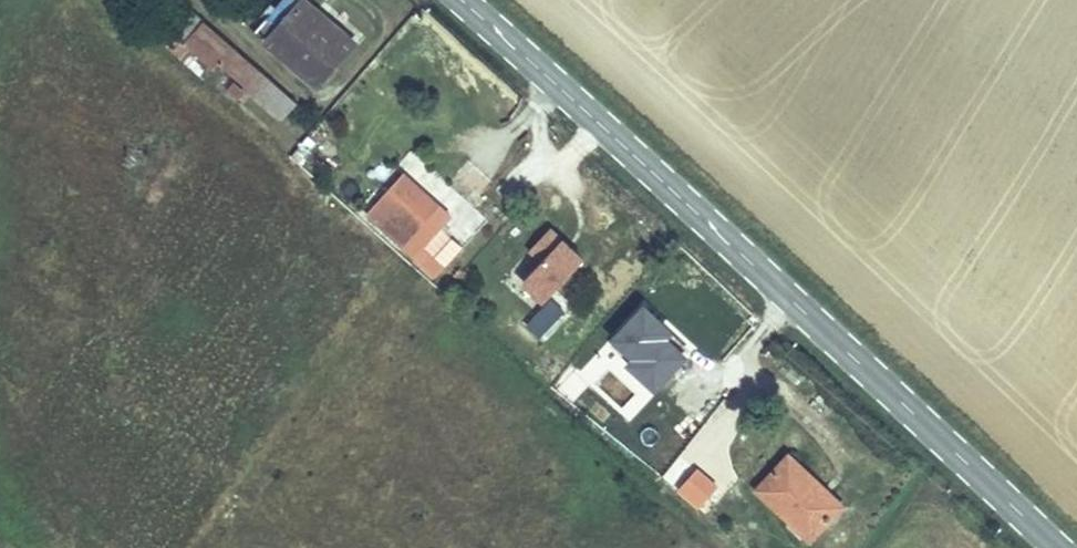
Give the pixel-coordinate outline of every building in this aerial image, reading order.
[(308,0),(275,0),(255,20),(315,74),(350,35),(308,0)] [(286,97),(193,13),(171,36),(191,52),(198,45),(273,113),(286,97)] [(427,222),(438,211),(437,210),(391,166),(353,203),(416,266),(443,238),(427,222)] [(521,283),(545,306),(590,260),(555,225),(529,251),(541,263),(521,283)] [(546,309),(534,297),(510,321),(522,333),(546,309)] [(602,342),(590,358),(613,375),(624,359),(602,342)] [(613,375),(590,358),(582,351),(560,380),(592,404),(613,375)] [(783,469),(752,504),(799,547),(800,547),(833,512),(783,469)]
